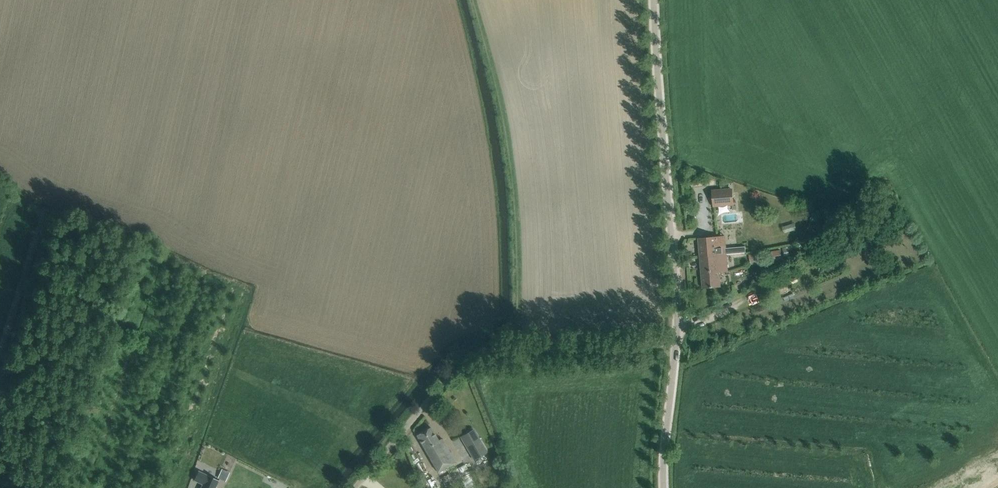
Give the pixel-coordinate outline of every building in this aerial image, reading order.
[(713,205),(723,204),(733,204),(732,189),(712,191),(713,205)] [(785,232),(797,229),(796,223),(784,226),(785,232)] [(745,247),(726,248),(724,235),(708,237),(698,238),(700,257),(703,288),(713,287),(721,287),(719,272),(728,272),(726,255),(726,254),(746,252),(745,247)] [(772,261),(782,259),(780,250),(771,251),(772,261)] [(772,274),(785,269),(783,266),(771,271),(772,274)] [(417,435),(422,444),(439,473),(456,463),(442,438),(438,440),(431,427),(417,435)] [(479,439),(466,445),(474,460),(487,453),(479,439)] [(224,470),(220,478),(226,481),(229,473),(224,470)] [(201,487),(216,487),(219,480),(208,475),(207,475),(198,471),(194,480),(203,484),(201,487)]
